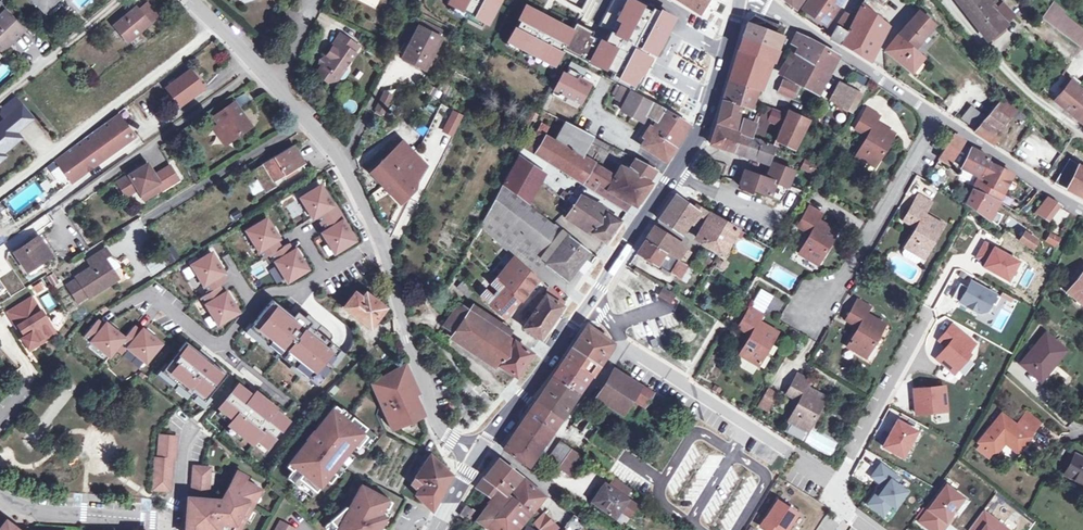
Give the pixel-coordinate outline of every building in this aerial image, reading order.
[(44,11),(54,0),(33,0),(44,11)] [(451,3),(490,23),(502,0),(452,0),(451,3)] [(638,0),(614,0),(600,26),(614,33),(607,45),(590,36),(592,32),(580,25),(577,32),(528,7),(510,41),(557,65),(566,46),(640,84),(657,52),(661,54),(679,18),(654,5),(653,8),(638,0)] [(700,14),(704,2),(705,0),(679,0),(700,14)] [(795,9),(802,0),(783,0),(795,9)] [(803,8),(826,24),(842,0),(809,0),(803,8)] [(868,62),(886,27),(879,20),(887,8),(884,5),(889,0),(862,0),(846,32),(841,43),(868,62)] [(954,0),(960,8),(962,7),(967,14),(965,15),(974,26),(992,12),(987,5),(992,1),(991,0),(954,0)] [(136,7),(115,25),(128,40),(157,16),(147,3),(139,10),(136,7)] [(1001,5),(992,12),(974,26),(984,39),(1004,23),(1011,16),(1001,5)] [(1080,48),(1082,43),(1082,31),(1048,8),(1039,21),(1080,48)] [(0,15),(0,50),(1,51),(11,42),(23,30),(4,11),(0,15)] [(906,24),(899,34),(897,35),(914,50),(934,26),(929,21),(931,19),(925,13),(923,16),(918,11),(906,24)] [(749,20),(782,33),(785,27),(754,16),(749,20)] [(749,20),(743,35),(780,49),(786,35),(782,33),(749,20)] [(423,22),(420,27),(438,36),(440,30),(423,22)] [(420,27),(418,26),(402,57),(423,68),(430,52),(432,52),(439,37),(438,36),(420,27)] [(835,26),(829,37),(840,44),(841,43),(846,32),(835,26)] [(357,45),(340,33),(323,59),(325,60),(316,74),(328,81),(333,80),(335,77),(342,66),(345,68),(355,53),(352,51),(357,45)] [(269,38),(264,35),(260,42),(266,45),(269,38)] [(780,49),(743,35),(737,49),(774,62),(776,63),(780,49)] [(792,43),(803,48),(808,40),(797,35),(792,43)] [(911,71),(922,58),(914,50),(897,35),(885,50),(911,71)] [(815,95),(836,56),(821,48),(808,40),(803,48),(798,56),(785,77),(800,86),(802,87),(815,95)] [(676,58),(679,59),(675,71),(704,82),(714,53),(682,42),(676,58)] [(774,62),(737,49),(733,66),(768,76),(774,62)] [(572,62),(569,68),(580,74),(584,68),(572,62)] [(338,79),(345,68),(342,66),(335,77),(338,79)] [(768,76),(733,66),(728,80),(747,86),(760,90),(764,91),(768,76)] [(569,68),(557,89),(569,96),(569,95),(578,99),(587,83),(578,79),(580,74),(569,68)] [(202,87),(189,70),(166,87),(177,103),(191,93),(193,95),(202,87)] [(1063,70),(1061,73),(1076,86),(1078,84),(1063,70)] [(1061,73),(1045,91),(1053,98),(1081,124),(1082,122),(1082,93),(1076,86),(1061,73)] [(830,100),(832,101),(851,112),(866,88),(850,79),(846,85),(843,84),(835,92),(830,100)] [(747,86),(728,80),(724,99),(744,105),(753,109),(760,90),(747,86)] [(795,87),(782,81),(778,91),(791,97),(795,87)] [(645,113),(653,118),(660,106),(654,103),(653,104),(620,86),(615,97),(624,102),(620,109),(641,120),(645,113)] [(392,96),(384,92),(375,109),(383,113),(392,96)] [(179,105),(193,95),(191,93),(177,103),(179,105)] [(982,120),(999,131),(1014,107),(1003,96),(982,120)] [(736,128),(744,105),(724,99),(717,122),(736,128)] [(976,100),(970,106),(983,117),(988,110),(976,100)] [(250,125),(234,101),(213,116),(218,123),(229,140),(250,125)] [(21,106),(11,114),(21,127),(31,118),(21,106)] [(652,118),(657,121),(664,110),(665,108),(660,106),(653,118),(652,118)] [(763,106),(760,117),(753,137),(761,141),(768,122),(772,110),(763,106)] [(970,106),(962,117),(974,127),(983,117),(970,106)] [(445,111),(438,108),(424,144),(434,148),(441,129),(438,128),(445,111)] [(879,117),(866,109),(854,129),(864,135),(867,136),(864,141),(856,156),(874,167),(894,134),(875,123),(879,117)] [(453,110),(450,115),(460,120),(462,115),(453,110)] [(538,115),(530,110),(527,117),(534,121),(538,115)] [(690,124),(664,110),(657,121),(650,129),(677,146),(690,124)] [(768,122),(781,127),(785,115),(772,110),(768,122)] [(787,112),(785,115),(781,127),(775,141),(794,150),(808,121),(789,113),(787,112)] [(117,113),(55,160),(71,182),(87,171),(84,168),(89,164),(91,167),(134,136),(122,120),(117,113)] [(11,114),(5,119),(15,132),(21,127),(11,114)] [(450,115),(443,130),(452,135),(460,120),(450,115)] [(743,120),(739,134),(749,137),(752,138),(753,137),(760,117),(755,115),(752,123),(743,120)] [(5,119),(0,123),(0,152),(1,153),(20,137),(15,132),(5,119)] [(999,131),(982,120),(973,130),(992,142),(999,131)] [(565,121),(554,141),(579,155),(587,140),(590,134),(575,127),(565,121)] [(223,144),(229,140),(218,123),(212,127),(223,144)] [(541,124),(537,131),(548,137),(552,131),(541,124)] [(749,137),(739,134),(716,126),(711,144),(744,155),(754,159),(768,164),(768,161),(773,146),(761,141),(753,137),(752,138),(749,137)] [(667,162),(677,146),(650,129),(640,145),(667,162)] [(579,155),(554,141),(548,137),(537,131),(536,130),(533,136),(542,141),(539,145),(536,143),(533,148),(536,150),(534,154),(552,166),(626,212),(631,205),(640,194),(611,178),(613,174),(612,174),(594,163),(579,155)] [(606,150),(609,144),(590,134),(587,140),(606,150)] [(948,164),(962,141),(952,135),(949,140),(938,158),(948,164)] [(542,141),(533,136),(525,149),(534,154),(536,150),(533,148),(536,143),(539,145),(542,141)] [(410,154),(399,143),(371,172),(384,185),(400,202),(414,188),(413,186),(423,168),(410,154)] [(303,164),(293,146),(262,163),(252,169),(265,190),(275,184),(273,182),(274,181),(284,175),(286,177),(296,171),(295,168),(303,164)] [(552,166),(534,154),(525,149),(521,146),(516,156),(539,172),(546,176),(552,166)] [(961,168),(977,176),(979,177),(986,163),(989,158),(970,149),(961,168)] [(539,172),(516,156),(502,184),(523,201),(537,176),(539,172)] [(640,194),(651,181),(658,170),(635,158),(629,167),(625,165),(624,166),(622,165),(620,167),(617,165),(612,174),(613,174),(611,178),(640,194)] [(1072,161),(1070,160),(1069,159),(1054,183),(1065,188),(1082,198),(1082,169),(1072,161)] [(802,169),(814,175),(820,167),(806,160),(802,169)] [(850,162),(844,165),(846,172),(853,169),(850,162)] [(793,171),(773,163),(766,178),(774,181),(787,185),(793,171)] [(1002,192),(1011,174),(1010,174),(999,169),(986,163),(979,177),(973,189),(966,204),(988,218),(998,201),(1003,193),(1002,192)] [(162,189),(178,179),(169,165),(154,174),(147,164),(117,182),(126,195),(137,188),(144,199),(161,188),(162,189)] [(766,178),(744,171),(740,184),(741,187),(750,191),(751,189),(777,199),(779,192),(771,189),(774,181),(766,178)] [(655,184),(651,181),(634,203),(638,206),(655,184)] [(321,223),(338,212),(333,204),(331,204),(319,185),(300,197),(312,217),(316,215),(321,223)] [(544,265),(546,263),(528,249),(532,243),(500,218),(514,200),(547,225),(550,222),(501,185),(480,226),(520,263),(534,276),(537,273),(544,265)] [(613,232),(620,220),(616,218),(603,209),(590,202),(579,197),(573,193),(567,201),(566,202),(573,207),(566,216),(606,243),(613,232)] [(687,200),(676,193),(659,220),(680,234),(689,222),(699,208),(687,200)] [(237,203),(231,194),(218,203),(224,212),(237,203)] [(917,196),(914,201),(927,209),(930,204),(917,196)] [(1046,197),(1034,213),(1049,222),(1059,205),(1046,197)] [(567,278),(588,251),(552,223),(551,224),(550,222),(547,225),(514,200),(500,218),(532,243),(528,249),(546,263),(566,279),(567,278)] [(927,209),(914,201),(903,221),(915,228),(904,248),(905,248),(921,258),(923,259),(942,226),(941,225),(924,215),(927,209)] [(821,215),(808,207),(797,227),(809,235),(798,254),(817,265),(836,231),(817,221),(821,215)] [(702,209),(699,208),(689,222),(701,229),(710,214),(702,209)] [(944,219),(927,209),(924,215),(941,225),(944,219)] [(338,212),(321,223),(325,230),(321,232),(334,252),(354,240),(341,220),(343,220),(338,212)] [(724,251),(737,229),(710,214),(701,229),(696,237),(710,244),(724,251)] [(1009,216),(1004,223),(1015,231),(1020,223),(1009,216)] [(266,219),(246,231),(262,259),(269,255),(280,248),(275,241),(278,239),(266,219)] [(653,228),(646,239),(666,252),(673,240),(653,228)] [(1033,250),(1040,240),(1028,231),(1021,241),(1033,250)] [(1060,239),(1051,234),(1047,241),(1057,247),(1060,239)] [(51,255),(38,236),(14,251),(25,268),(40,258),(42,261),(51,255)] [(678,260),(666,252),(646,239),(637,253),(656,265),(663,269),(679,278),(687,266),(684,264),(678,260)] [(690,253),(684,249),(685,247),(673,240),(666,252),(678,260),(684,264),(690,253)] [(1017,261),(988,245),(984,243),(976,258),(980,260),(985,262),(983,267),(989,270),(1007,279),(1017,261)] [(269,255),(286,281),(306,269),(294,249),(291,251),(287,244),(280,248),(269,255)] [(171,245),(163,250),(170,262),(178,257),(171,245)] [(918,262),(921,258),(905,248),(903,253),(904,258),(914,264),(918,262)] [(109,256),(104,249),(87,260),(90,265),(75,275),(77,277),(66,284),(73,295),(77,293),(81,299),(87,295),(88,297),(116,278),(111,270),(120,264),(115,258),(109,256)] [(202,285),(207,293),(217,287),(224,282),(219,275),(222,273),(210,253),(190,265),(202,285)] [(164,266),(157,255),(145,263),(152,274),(164,266)] [(718,260),(714,265),(723,271),(727,265),(718,260)] [(532,283),(536,278),(534,276),(520,263),(516,267),(519,269),(505,287),(519,299),(532,283)] [(569,279),(567,278),(566,279),(546,263),(544,265),(566,283),(569,279)] [(1068,293),(1077,301),(1079,298),(1082,301),(1082,272),(1076,279),(1078,281),(1068,293)] [(534,276),(536,278),(544,285),(563,302),(567,296),(537,273),(534,276)] [(496,297),(505,287),(495,277),(477,294),(483,300),(490,292),(496,297)] [(540,290),(544,285),(536,278),(532,283),(540,290)] [(36,295),(48,290),(44,281),(32,285),(36,295)] [(999,297),(970,281),(967,287),(966,287),(959,301),(979,312),(986,310),(990,303),(995,305),(999,297)] [(960,283),(952,297),(959,301),(966,287),(960,283)] [(217,324),(237,312),(225,292),(222,294),(217,287),(207,293),(199,297),(217,324)] [(505,315),(519,299),(505,287),(496,297),(490,292),(483,300),(502,318),(505,315)] [(672,296),(662,290),(659,295),(669,301),(672,296)] [(48,311),(56,307),(49,292),(40,297),(48,311)] [(369,327),(384,307),(365,292),(361,298),(354,292),(342,307),(369,327)] [(444,294),(442,293),(436,299),(439,303),(442,305),(448,299),(444,294)] [(533,313),(532,315),(549,326),(562,306),(545,294),(543,297),(539,294),(528,310),(533,313)] [(32,296),(7,312),(16,327),(19,325),(25,335),(23,336),(22,337),(28,346),(55,330),(42,310),(41,310),(32,296)] [(333,368),(344,354),(329,341),(328,342),(308,326),(310,322),(296,311),(290,319),(283,314),(286,311),(271,299),(248,328),(267,343),(266,344),(291,366),(293,364),(301,370),(300,372),(307,378),(313,372),(320,378),(331,366),(333,368)] [(869,307),(856,300),(845,320),(858,327),(846,346),(865,358),(884,325),(866,314),(869,307)] [(444,324),(455,331),(469,311),(458,303),(444,324)] [(474,308),(471,312),(478,317),(481,313),(474,308)] [(762,315),(749,308),(738,328),(750,335),(739,354),(757,366),(777,332),(759,321),(762,315)] [(471,312),(469,311),(455,331),(454,333),(516,375),(531,352),(490,325),(493,320),(482,311),(481,313),(478,317),(471,312)] [(540,338),(549,326),(532,315),(523,327),(540,338)] [(93,338),(105,324),(100,320),(89,335),(93,338)] [(124,335),(107,321),(105,324),(93,338),(91,340),(108,354),(124,335)] [(16,327),(23,336),(25,335),(19,325),(16,327)] [(128,347),(141,330),(135,325),(122,342),(128,347)] [(967,353),(974,344),(951,325),(940,339),(947,345),(936,359),(954,373),(969,355),(967,353)] [(166,344),(144,327),(141,330),(128,347),(126,350),(148,367),(166,344)] [(610,345),(586,329),(503,450),(527,466),(610,345)] [(57,332),(55,330),(28,346),(30,349),(57,332)] [(1045,334),(1020,364),(1041,381),(1065,351),(1045,334)] [(85,343),(81,338),(77,341),(81,346),(85,343)] [(197,352),(184,342),(177,351),(178,352),(162,372),(173,381),(172,382),(190,397),(192,394),(202,402),(226,375),(211,363),(206,370),(200,365),(204,359),(197,353),(197,352)] [(206,370),(211,363),(197,352),(197,353),(204,359),(200,365),(206,370)] [(422,416),(405,363),(370,383),(391,429),(422,416)] [(632,398),(644,405),(653,392),(640,384),(640,386),(615,370),(600,394),(625,410),(632,398)] [(320,378),(313,372),(307,378),(315,385),(320,378)] [(810,381),(797,374),(786,394),(799,401),(788,421),(807,431),(825,397),(807,387),(810,381)] [(245,391),(238,384),(218,408),(233,420),(228,425),(252,444),(255,439),(266,448),(288,420),(273,409),(272,411),(267,407),(270,403),(255,392),(251,397),(244,392),(245,391)] [(915,414),(946,411),(944,387),(913,390),(915,414)] [(777,395),(767,389),(757,406),(767,412),(777,395)] [(340,409),(335,405),(313,431),(307,438),(308,439),(286,466),(292,470),(293,471),(296,467),(302,473),(298,478),(316,492),(325,480),(329,483),(336,475),(336,474),(332,471),(348,451),(353,445),(357,448),(360,443),(367,435),(362,432),(367,427),(352,416),(348,421),(346,419),(338,413),(341,410),(340,409)] [(346,419),(350,414),(341,407),(340,409),(341,410),(338,413),(346,419)] [(1027,412),(1022,418),(1036,429),(1041,423),(1027,412)] [(1002,414),(979,442),(980,443),(993,454),(995,455),(1005,443),(1018,453),(1030,437),(1029,437),(1036,429),(1022,418),(1016,426),(1002,414)] [(571,425),(582,433),(589,422),(579,415),(571,425)] [(882,447),(902,458),(917,431),(897,421),(882,447)] [(589,422),(582,433),(592,440),(600,429),(589,422)] [(375,434),(367,427),(362,432),(367,435),(360,443),(365,447),(375,434)] [(152,488),(165,489),(165,482),(169,482),(171,459),(174,459),(175,436),(159,435),(157,458),(155,457),(152,488)] [(560,442),(553,452),(563,459),(570,449),(560,442)] [(988,460),(993,454),(980,443),(975,449),(988,460)] [(568,467),(577,454),(570,449),(563,459),(561,462),(568,467)] [(1063,449),(1057,459),(1062,462),(1067,451),(1063,449)] [(353,455),(348,451),(332,471),(336,474),(336,475),(337,476),(353,455)] [(553,452),(544,464),(554,471),(561,462),(563,459),(553,452)] [(1065,464),(1069,466),(1074,454),(1070,453),(1065,464)] [(431,509),(450,474),(429,454),(427,457),(424,454),(417,464),(421,467),(411,483),(419,490),(419,491),(423,501),(431,509)] [(1064,474),(1082,484),(1082,459),(1074,454),(1069,466),(1064,474)] [(493,498),(477,520),(486,526),(509,496),(507,495),(505,493),(519,476),(497,459),(477,486),(483,491),(489,483),(499,491),(493,498)] [(882,486),(876,494),(867,505),(883,517),(891,506),(894,508),(895,506),(906,492),(895,484),(899,478),(880,465),(871,478),(882,486)] [(184,529),(236,529),(252,505),(246,501),(250,496),(253,495),(256,488),(243,481),(245,477),(235,472),(219,500),(205,498),(208,467),(192,466),(189,497),(187,497),(186,512),(184,529)] [(292,470),(287,477),(311,496),(316,492),(298,478),(302,473),(296,467),(293,471),(292,470)] [(542,496),(531,485),(523,479),(510,495),(531,512),(542,496)] [(613,479),(608,487),(623,497),(628,489),(613,479)] [(489,483),(483,491),(493,498),(499,491),(489,483)] [(330,520),(335,526),(331,529),(378,529),(385,517),(379,513),(383,506),(387,508),(391,501),(360,484),(348,507),(344,511),(342,509),(330,520)] [(603,484),(591,501),(614,516),(618,510),(627,516),(634,505),(626,499),(608,487),(603,484)] [(929,529),(943,529),(948,523),(945,522),(949,517),(963,498),(945,485),(943,488),(918,521),(922,523),(922,524),(929,529)] [(260,490),(256,488),(253,495),(250,496),(246,501),(252,505),(260,490)] [(486,526),(491,529),(516,529),(524,520),(531,512),(510,495),(509,496),(486,526)] [(778,499),(761,526),(768,529),(782,529),(783,529),(784,529),(789,529),(800,513),(778,499)] [(470,509),(464,505),(461,509),(458,515),(463,519),(470,509)] [(385,517),(386,518),(391,510),(387,508),(383,506),(379,513),(385,517)] [(474,512),(470,509),(463,519),(467,522),(474,512)] [(1004,525),(983,510),(969,529),(1000,529),(1004,525)] [(526,521),(531,527),(533,525),(539,529),(545,529),(552,524),(542,514),(540,516),(535,512),(526,521)] [(583,523),(572,516),(558,529),(578,529),(583,523)] [(5,520),(0,526),(0,529),(19,529),(5,520)] [(331,529),(335,526),(330,520),(324,526),(327,529),(331,529)] [(279,521),(274,529),(293,529),(293,528),(279,521)]
